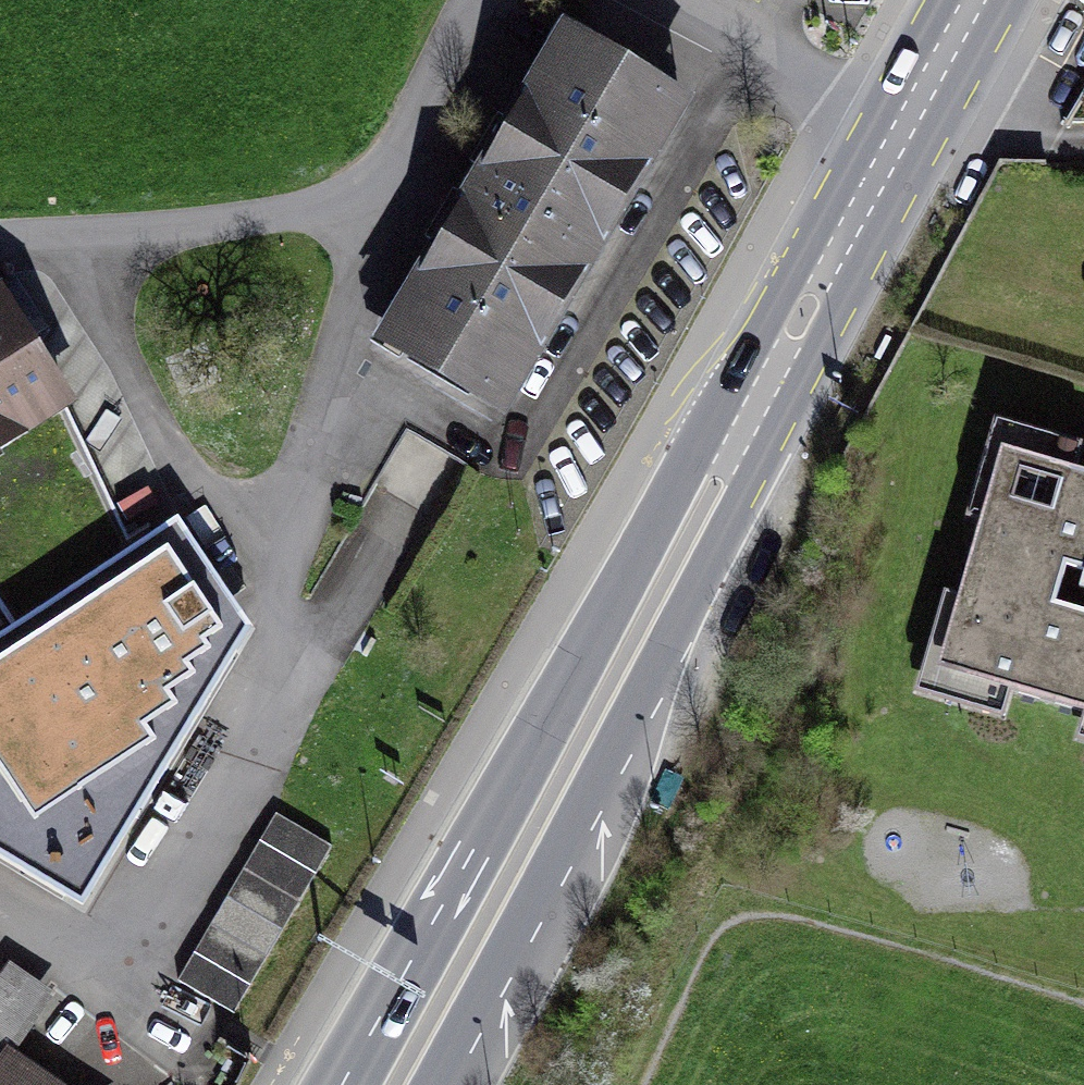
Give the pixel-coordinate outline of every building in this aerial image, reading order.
[(474,451),(680,112),(627,80),(557,38),(351,377),(474,451)] [(647,47),(627,80),(680,112),(700,79),(647,47)] [(63,408),(0,294),(0,443),(63,408)] [(989,417),(904,685),(1083,742),(1083,447),(989,417)] [(6,591),(0,597),(0,853),(89,776),(38,718),(24,702),(69,663),(6,591)] [(0,853),(0,899),(31,935),(143,838),(89,776),(0,853)] [(331,855),(276,823),(180,986),(235,1018),(331,855)] [(0,1061),(0,1084),(38,1084),(2,1059),(0,1061)]
